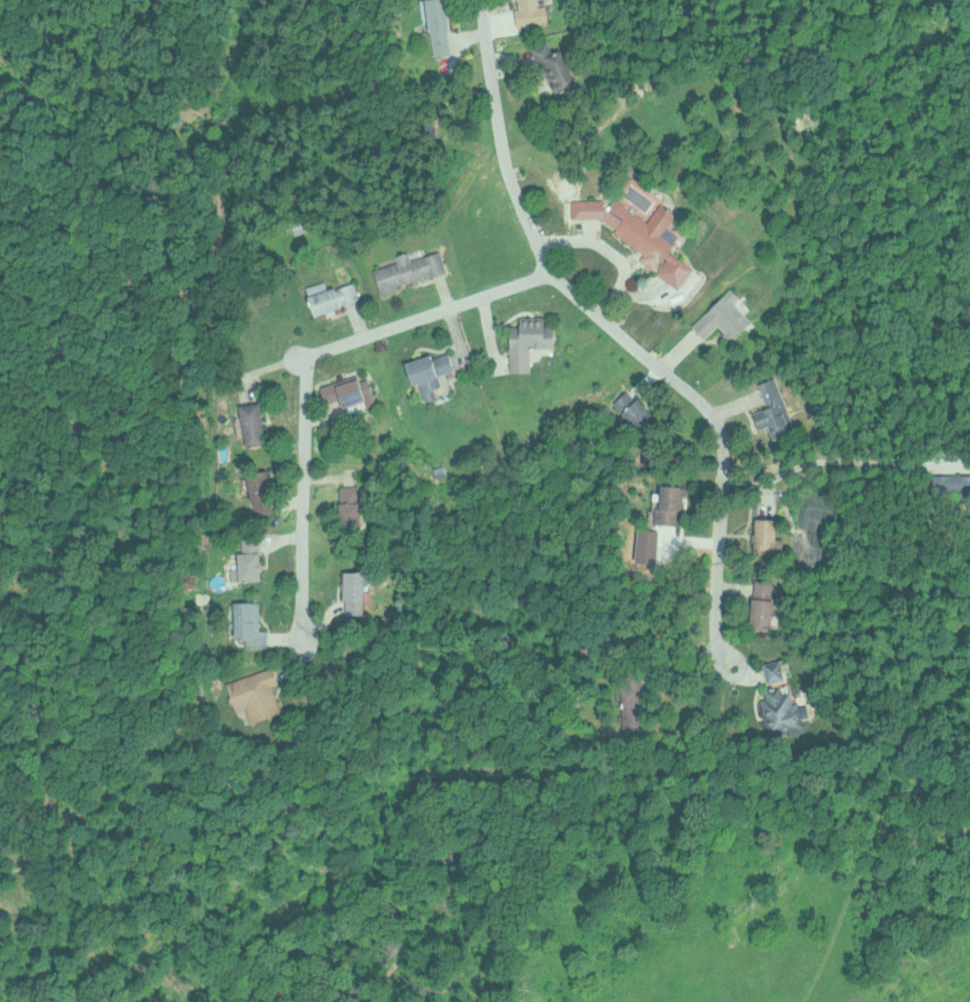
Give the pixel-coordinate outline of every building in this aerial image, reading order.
[(454,55),(452,0),(429,0),(431,56),(454,55)] [(549,0),(521,0),(522,7),(515,8),(518,26),(552,21),(549,0)] [(567,49),(552,53),(548,41),(533,45),(548,94),(578,85),(567,49)] [(663,202),(650,221),(616,199),(600,222),(665,265),(683,237),(670,228),(680,214),(663,202)] [(381,292),(448,275),(442,251),(412,259),(411,252),(397,256),(399,263),(375,269),(381,292)] [(361,304),(356,283),(313,293),(318,314),(361,304)] [(731,343),(758,320),(732,290),(694,323),(707,338),(719,328),(731,343)] [(513,374),(535,373),(535,349),(561,348),(561,326),(548,326),(548,318),(524,318),(524,326),(512,326),(513,374)] [(407,363),(413,385),(423,383),(428,402),(444,397),(438,376),(456,371),(451,351),(407,363)] [(346,409),(377,400),(370,373),(320,387),(324,403),(343,398),(346,409)] [(758,382),(767,406),(753,411),(760,429),(769,426),(773,438),(795,430),(776,376),(758,382)] [(655,416),(630,387),(611,403),(635,432),(655,416)] [(243,446),(265,443),(260,401),(238,404),(243,446)] [(251,512),(274,510),(270,469),(248,471),(251,512)] [(940,474),(940,495),(969,495),(969,474),(940,474)] [(683,483),(660,482),(659,523),(677,523),(677,511),(682,511),(683,483)] [(360,485),(339,485),(339,524),(360,524),(360,485)] [(756,515),(756,553),(783,553),(783,515),(756,515)] [(265,579),(264,550),(240,551),(240,580),(265,579)] [(364,570),(344,570),(344,611),(364,611),(364,570)] [(777,625),(777,578),(755,578),(754,625),(777,625)] [(262,628),(262,600),(235,600),(235,646),(268,646),(268,628),(262,628)] [(767,682),(786,679),(783,659),(764,662),(767,682)] [(246,722),(279,712),(271,685),(279,682),(274,666),(232,679),(246,722)] [(799,702),(792,702),(792,690),(763,691),(764,729),(799,729),(799,702)]
